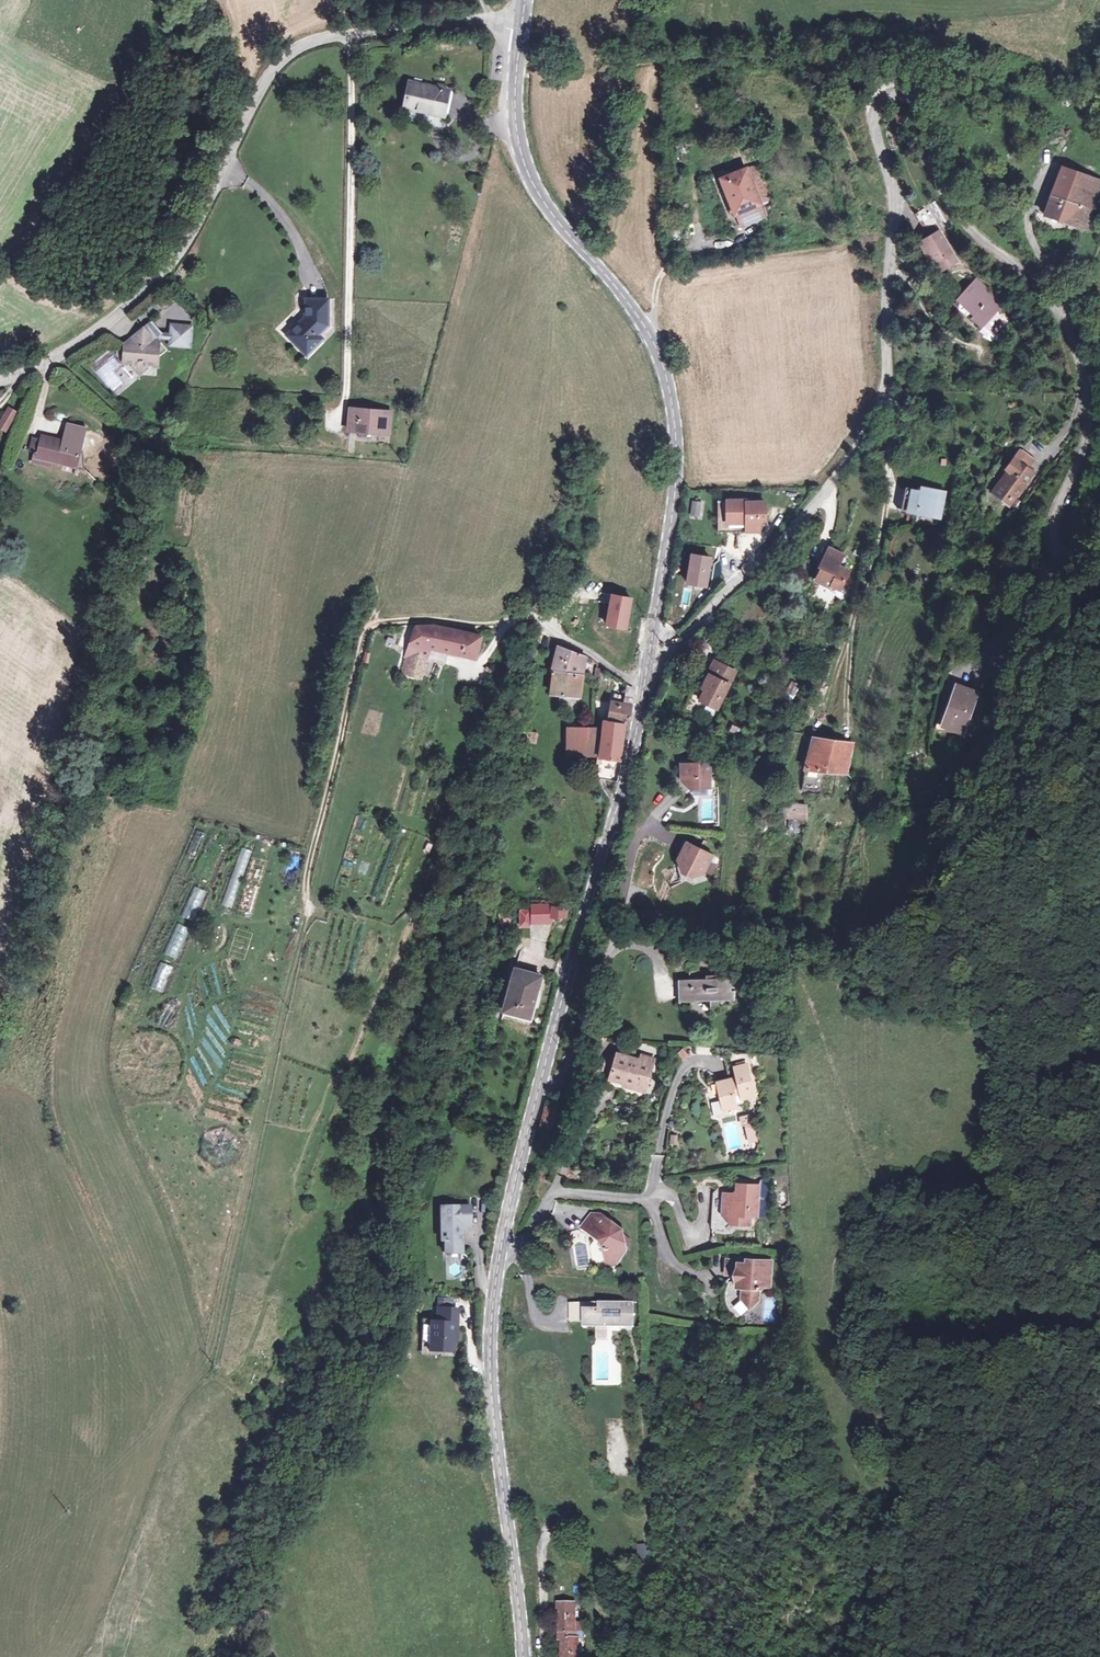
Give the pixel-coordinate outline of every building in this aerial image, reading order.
[(927,52),(930,60),(935,58),(932,51),(927,52)] [(406,108),(443,117),(449,92),(412,83),(406,108)] [(902,112),(893,114),(897,127),(906,125),(902,112)] [(752,167),(740,172),(754,207),(767,202),(752,167)] [(729,218),(751,209),(754,207),(740,172),(714,183),(729,218)] [(1062,173),(1044,217),(1085,232),(1099,194),(1099,187),(1062,173)] [(751,209),(729,218),(734,230),(756,221),(751,209)] [(668,228),(667,239),(678,239),(679,229),(668,228)] [(938,237),(923,246),(935,266),(940,275),(955,266),(938,237)] [(935,266),(923,246),(918,249),(929,269),(935,266)] [(985,327),(1003,308),(977,283),(960,301),(976,317),(973,321),(982,330),(985,327)] [(976,317),(960,301),(956,305),(973,321),(976,317)] [(331,307),(310,307),(310,324),(292,342),(306,357),(313,350),(318,355),(326,347),(322,342),(331,333),(331,307)] [(995,337),(1008,324),(1000,317),(1004,313),(1006,310),(1003,308),(985,327),(995,337)] [(1000,317),(1008,324),(1012,320),(1004,313),(1000,317)] [(129,344),(128,349),(127,364),(127,365),(136,366),(136,368),(144,377),(153,369),(152,367),(163,368),(164,356),(167,357),(172,352),(168,346),(165,347),(165,343),(164,343),(164,338),(167,336),(157,323),(129,344)] [(193,350),(196,330),(176,327),(173,347),(193,350)] [(313,350),(306,357),(311,362),(318,355),(313,350)] [(6,431),(16,410),(5,405),(0,415),(0,429),(6,431)] [(350,432),(389,435),(391,414),(353,411),(350,432)] [(42,433),(41,438),(40,451),(40,456),(55,457),(80,460),(85,419),(67,417),(65,435),(42,433)] [(37,451),(40,451),(41,438),(34,437),(33,450),(37,451)] [(40,451),(37,451),(36,461),(54,463),(55,457),(40,456),(40,451)] [(1018,498),(1022,492),(1034,474),(1028,470),(1034,461),(1020,451),(1005,472),(1007,473),(1010,475),(995,496),(1010,508),(1018,498)] [(1010,475),(1007,473),(991,494),(995,496),(1010,475)] [(905,490),(900,516),(913,519),(916,519),(916,516),(933,517),(932,520),(939,521),(945,495),(921,491),(920,493),(905,490)] [(764,498),(725,500),(726,520),(747,519),(747,530),(760,530),(760,519),(765,519),(764,498)] [(989,508),(996,512),(1001,503),(994,499),(989,508)] [(703,518),(703,501),(690,500),(690,518),(703,518)] [(828,551),(820,566),(823,567),(818,576),(815,582),(819,584),(829,590),(831,585),(840,590),(848,575),(837,569),(843,558),(828,551)] [(823,567),(820,566),(818,564),(813,574),(816,575),(818,576),(823,567)] [(629,597),(610,593),(604,621),(624,625),(629,597)] [(480,639),(446,629),(433,626),(415,628),(404,667),(411,670),(409,678),(419,680),(427,650),(475,660),(480,639)] [(534,635),(530,647),(536,650),(544,652),(546,640),(534,635)] [(547,637),(546,640),(544,652),(552,655),(553,643),(547,637)] [(530,670),(536,650),(530,647),(523,664),(522,669),(530,670)] [(552,673),(554,673),(580,676),(583,659),(557,647),(552,673)] [(700,698),(718,707),(737,671),(717,660),(703,686),(706,687),(700,698)] [(580,676),(554,673),(551,696),(577,698),(580,676)] [(783,696),(793,701),(800,687),(791,681),(783,696)] [(942,727),(960,734),(974,697),(955,690),(942,727)] [(625,691),(623,705),(631,707),(633,692),(625,691)] [(609,722),(623,726),(628,727),(631,707),(623,705),(611,704),(609,722)] [(599,759),(594,759),(594,764),(598,765),(596,780),(615,785),(621,763),(618,762),(623,726),(609,722),(603,721),(599,759)] [(730,730),(736,733),(739,728),(734,724),(730,730)] [(575,757),(575,729),(565,729),(565,757),(575,757)] [(575,757),(595,756),(595,730),(575,729),(575,757)] [(535,743),(537,732),(527,730),(524,741),(535,743)] [(799,791),(820,794),(823,775),(846,777),(851,745),(813,741),(799,791)] [(680,783),(689,790),(708,790),(708,765),(679,766),(680,783)] [(689,790),(680,783),(674,789),(683,796),(689,790)] [(806,822),(804,808),(796,806),(785,806),(787,820),(806,822)] [(693,878),(703,876),(711,858),(685,845),(677,862),(680,872),(693,878)] [(232,908),(251,849),(240,846),(221,905),(232,908)] [(192,886),(182,917),(194,921),(205,890),(192,886)] [(542,914),(550,915),(551,904),(543,904),(542,914)] [(551,904),(550,915),(549,921),(563,922),(565,906),(551,904)] [(572,907),(565,906),(563,922),(571,923),(572,907)] [(501,922),(509,922),(508,912),(500,912),(501,922)] [(164,954),(175,958),(187,927),(176,923),(164,954)] [(150,988),(164,993),(173,966),(159,961),(150,988)] [(502,1013),(527,1020),(538,978),(513,972),(502,1013)] [(701,984),(682,985),(684,1007),(706,1006),(707,1013),(708,1013),(709,1013),(711,1012),(712,1011),(713,1009),(714,1008),(714,1007),(714,1005),(731,1004),(729,982),(713,983),(713,979),(701,980),(701,984)] [(684,1007),(682,985),(674,986),(676,1008),(684,1007)] [(682,1061),(689,1055),(682,1047),(675,1052),(682,1061)] [(625,1089),(640,1093),(644,1078),(650,1080),(655,1062),(643,1059),(641,1064),(617,1058),(616,1064),(613,1076),(612,1080),(626,1084),(625,1089)] [(616,1064),(608,1062),(605,1074),(613,1076),(616,1064)] [(745,1067),(734,1069),(732,1070),(735,1080),(715,1085),(720,1104),(722,1114),(735,1111),(734,1107),(742,1105),(741,1102),(752,1099),(745,1067)] [(640,1093),(647,1095),(650,1080),(644,1078),(640,1093)] [(612,1080),(609,1090),(624,1094),(625,1089),(626,1084),(612,1080)] [(722,1114),(720,1104),(711,1106),(714,1120),(722,1114)] [(742,1129),(745,1128),(753,1126),(751,1119),(740,1122),(742,1129)] [(753,1126),(745,1128),(747,1135),(755,1134),(753,1126)] [(755,1134),(747,1135),(749,1144),(756,1142),(755,1134)] [(734,1221),(738,1225),(752,1226),(752,1218),(759,1218),(762,1188),(738,1186),(737,1194),(735,1196),(717,1194),(715,1215),(724,1215),(735,1216),(734,1221)] [(472,1224),(472,1207),(445,1208),(446,1230),(442,1230),(442,1240),(446,1240),(446,1252),(463,1252),(462,1230),(459,1230),(459,1224),(462,1224),(472,1224)] [(732,1225),(738,1225),(734,1221),(735,1216),(724,1215),(732,1225)] [(608,1225),(607,1220),(605,1217),(595,1217),(585,1229),(606,1246),(608,1260),(617,1267),(629,1253),(626,1234),(614,1225),(608,1225)] [(737,1276),(738,1264),(738,1262),(727,1261),(726,1275),(737,1276)] [(738,1264),(737,1276),(741,1277),(740,1289),(746,1289),(745,1300),(752,1307),(759,1300),(760,1288),(770,1289),(772,1264),(755,1262),(755,1266),(746,1265),(738,1264)] [(600,1308),(600,1303),(571,1302),(571,1321),(585,1322),(585,1308),(600,1308)] [(625,1312),(625,1303),(600,1303),(600,1308),(585,1308),(585,1322),(588,1322),(588,1325),(609,1325),(608,1328),(625,1328),(625,1317),(623,1317),(623,1312),(625,1312)] [(625,1317),(625,1328),(635,1328),(635,1303),(625,1303),(625,1312),(623,1312),(623,1317),(625,1317)] [(458,1310),(439,1309),(438,1323),(432,1323),(431,1350),(453,1352),(453,1340),(454,1325),(457,1325),(458,1310)] [(650,1557),(649,1543),(636,1544),(637,1558),(650,1557)] [(576,1638),(574,1638),(574,1607),(557,1607),(558,1638),(559,1638),(559,1656),(577,1656),(576,1638)]
